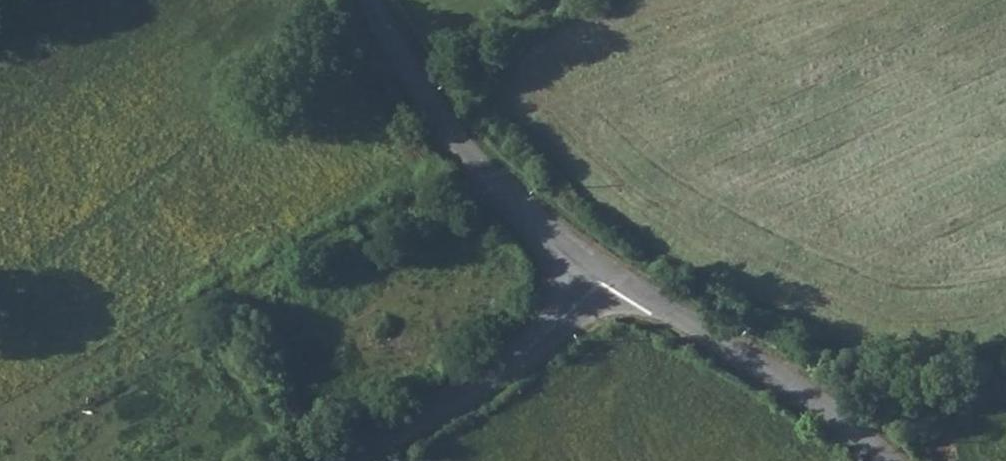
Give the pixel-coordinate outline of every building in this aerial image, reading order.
[(808,350),(801,345),(796,352),(804,357),(808,350)]
